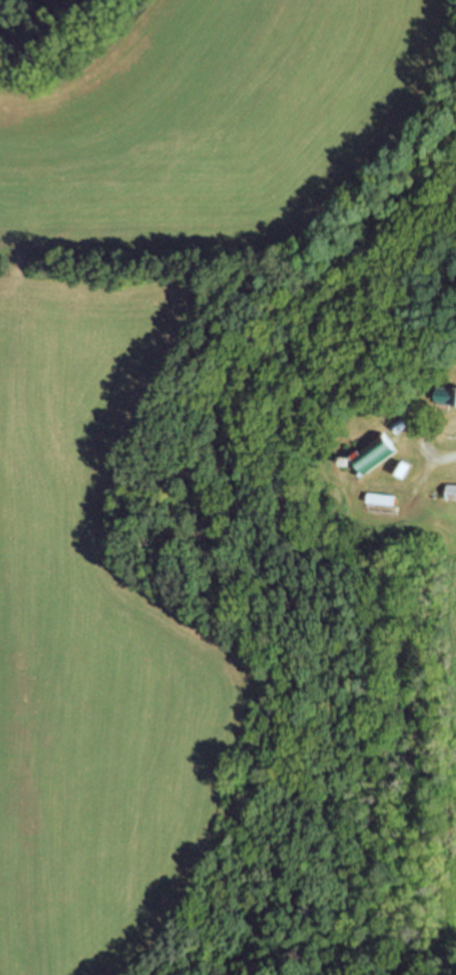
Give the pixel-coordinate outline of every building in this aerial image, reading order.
[(437,384),(455,387),(455,405),(434,401),(437,384)] [(401,418),(407,425),(395,434),(390,426),(401,418)] [(396,451),(362,474),(350,455),(383,433),(396,451)] [(411,465),(404,478),(396,473),(403,460),(411,465)] [(447,484),(455,485),(455,499),(446,498),(447,484)] [(395,495),(395,504),(365,501),(366,493),(395,495)]
